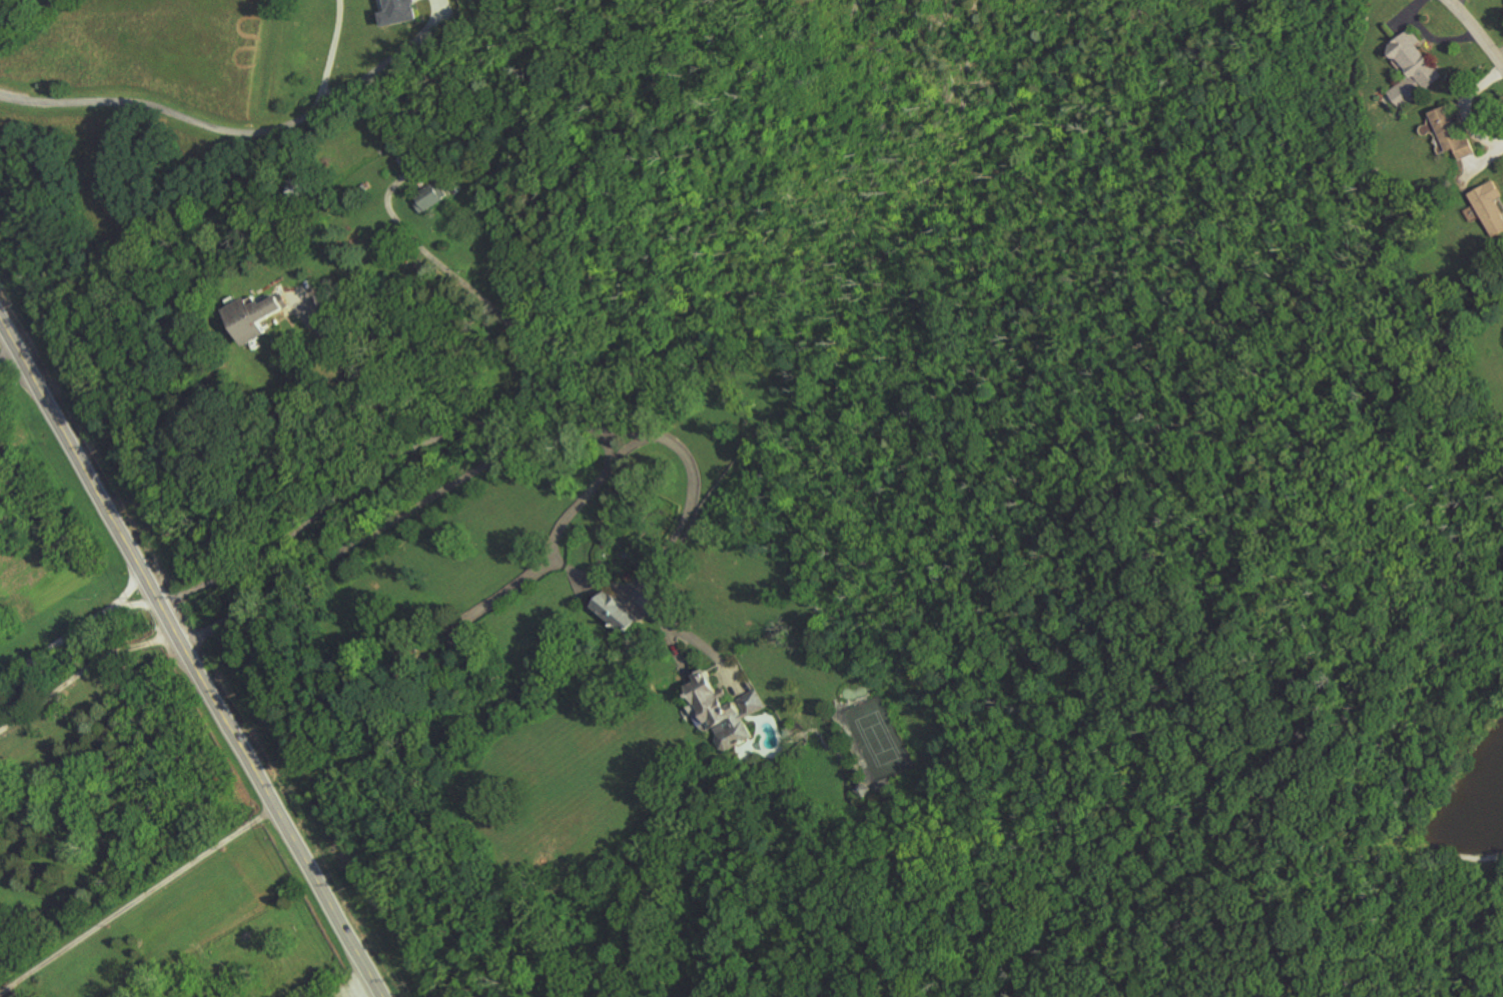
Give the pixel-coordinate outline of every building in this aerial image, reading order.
[(388,9),(380,11),(383,26),(417,19),(414,0),(386,0),(388,9)] [(1442,75),(1417,45),(1421,41),(1410,28),(1388,46),(1410,74),(1387,93),(1401,109),(1442,75)] [(1472,154),(1451,103),(1428,112),(1444,152),(1455,148),(1460,159),(1472,154)] [(421,190),(423,193),(413,199),(422,213),(448,196),(437,180),(421,190)] [(1491,237),(1502,231),(1502,215),(1495,199),(1502,196),(1494,180),(1469,192),(1491,237)] [(243,345),(267,334),(261,320),(285,308),(278,294),(261,302),(259,299),(250,304),(247,297),(225,307),(243,345)] [(593,605),(625,635),(640,619),(607,589),(593,605)] [(685,679),(703,720),(698,722),(699,726),(710,721),(723,752),(753,739),(743,718),(765,708),(756,689),(735,699),(736,701),(725,706),(720,694),(718,695),(706,669),(685,679)]
